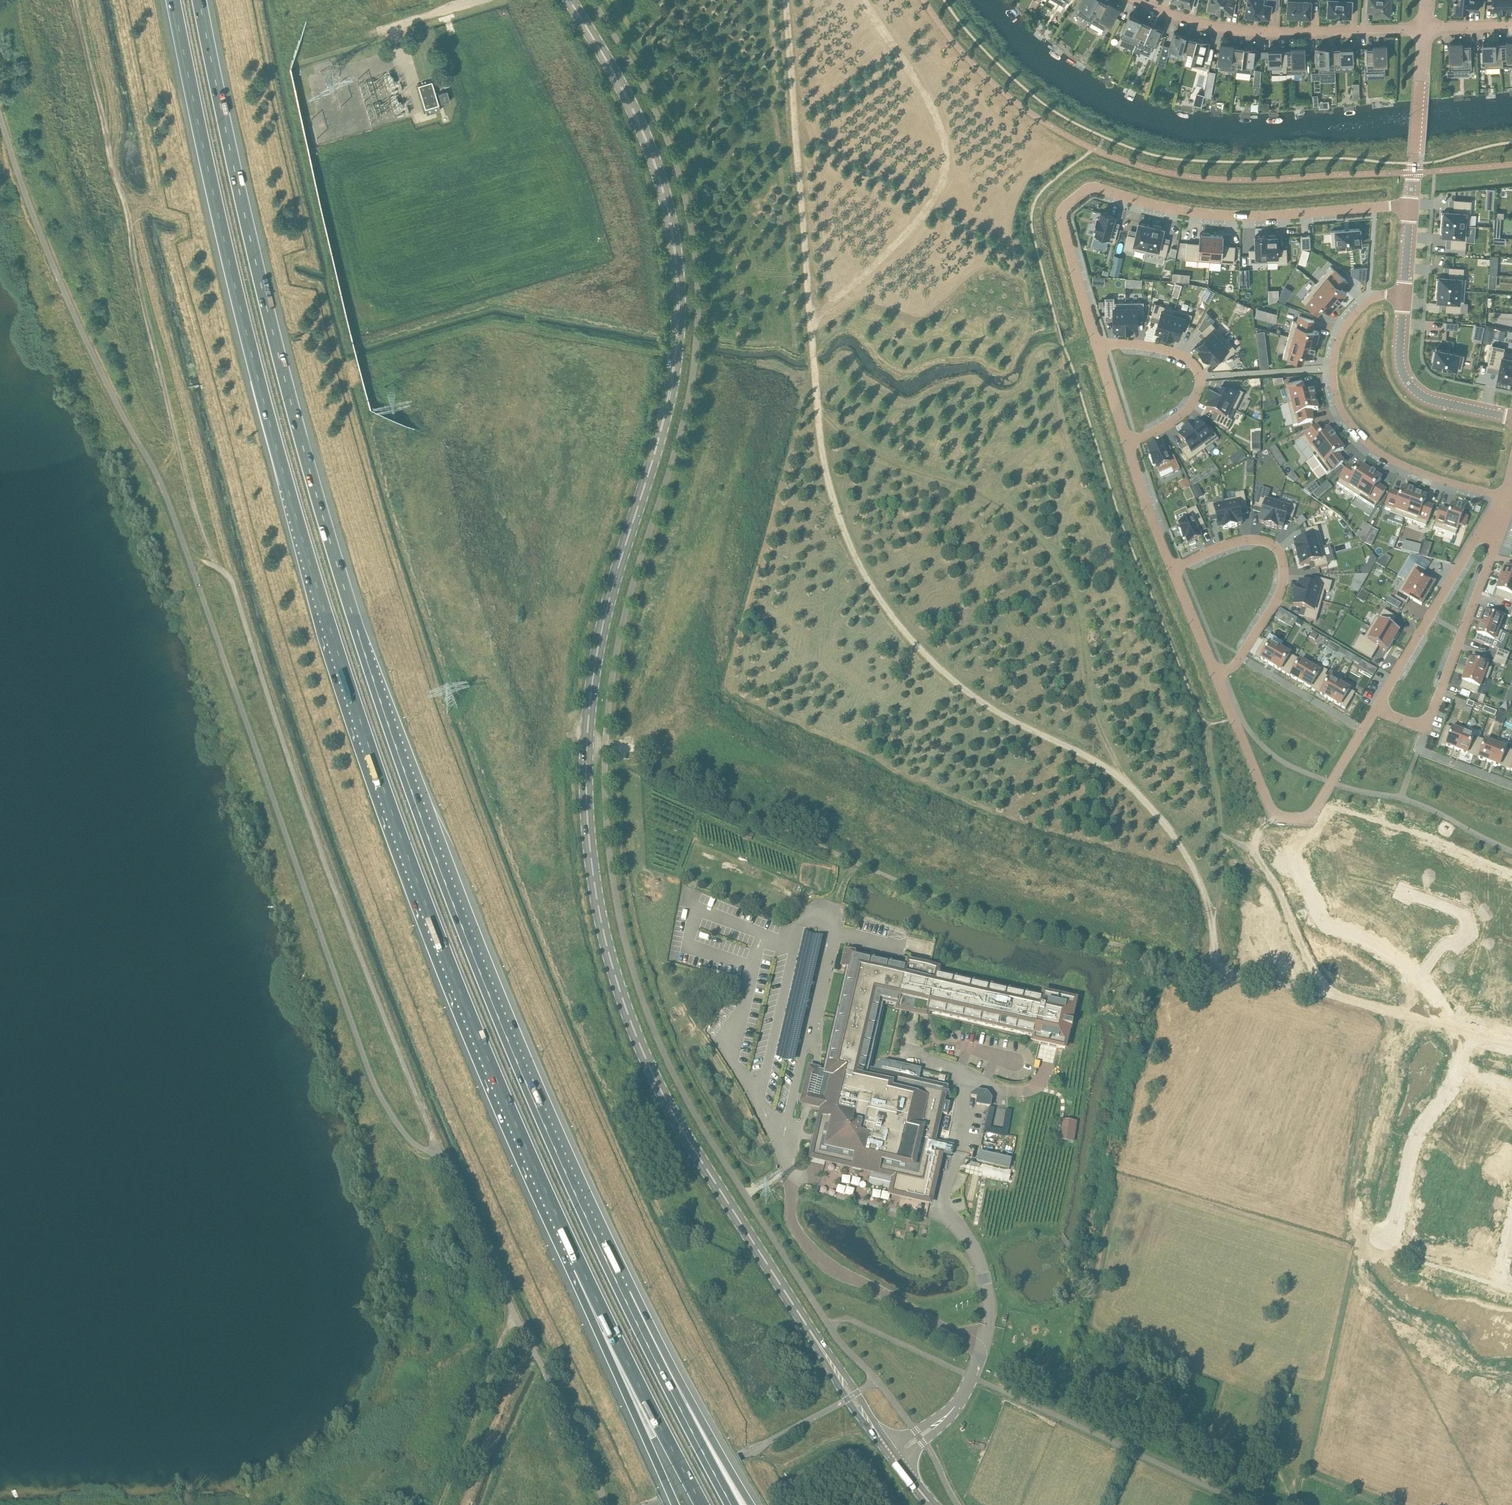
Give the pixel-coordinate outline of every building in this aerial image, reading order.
[(1103,0),(1102,0),(1082,0),(1079,5),(1081,5),(1077,13),(1091,21),(1103,0)] [(1103,0),(1091,21),(1105,29),(1109,22),(1111,23),(1119,8),(1109,2),(1108,3),(1103,0)] [(1208,10),(1218,11),(1218,10),(1226,11),(1226,9),(1234,10),(1235,0),(1209,0),(1208,10)] [(1246,16),(1253,17),(1253,16),(1260,17),(1261,15),(1269,16),(1271,7),(1279,8),(1279,0),(1248,0),(1245,14),(1246,14),(1246,16)] [(1287,15),(1287,16),(1311,17),(1311,16),(1311,0),(1288,0),(1287,15)] [(1328,14),(1351,16),(1352,0),(1329,0),(1328,2),(1327,4),(1326,8),(1328,10),(1328,13),(1328,14)] [(1374,13),(1390,14),(1390,12),(1392,12),(1393,6),(1390,6),(1391,0),(1368,0),(1368,10),(1374,10),(1374,13)] [(1454,10),(1469,11),(1469,9),(1478,10),(1479,0),(1454,0),(1455,0),(1454,10)] [(1492,10),(1500,10),(1500,11),(1505,11),(1505,9),(1511,9),(1511,0),(1492,0),(1492,10)] [(1136,44),(1146,22),(1140,20),(1141,18),(1130,13),(1123,29),(1125,30),(1121,37),(1136,44)] [(1146,22),(1136,44),(1151,50),(1155,43),(1156,43),(1163,28),(1152,23),(1151,24),(1146,22)] [(1191,38),(1186,36),(1186,35),(1174,31),(1170,46),(1170,48),(1182,51),(1182,50),(1188,51),(1191,38)] [(1197,39),(1191,38),(1188,51),(1185,61),(1184,65),(1191,67),(1193,61),(1204,63),(1210,64),(1212,59),(1205,57),(1207,47),(1209,41),(1197,38),(1197,39)] [(1502,66),(1501,42),(1495,43),(1495,41),(1483,42),(1483,58),(1485,58),(1485,67),(1502,66)] [(1502,66),(1511,66),(1511,41),(1507,41),(1507,42),(1501,42),(1502,66)] [(1462,42),(1449,43),(1450,60),(1451,60),(1452,69),(1472,69),(1471,43),(1462,44),(1462,42)] [(1236,70),(1238,47),(1233,46),(1233,44),(1221,43),(1219,60),(1220,60),(1219,68),(1236,70)] [(1170,46),(1164,44),(1157,64),(1165,67),(1170,48),(1170,46)] [(1386,45),(1374,45),(1374,47),(1365,47),(1365,72),(1385,71),(1385,62),(1387,62),(1386,45)] [(1238,47),(1236,70),(1252,72),(1253,64),(1255,64),(1257,47),(1244,46),(1244,47),(1238,47)] [(1329,46),(1317,47),(1317,64),(1319,64),(1319,72),(1336,72),(1335,62),(1335,48),(1329,48),(1329,46)] [(1335,48),(1335,62),(1341,62),(1341,63),(1353,63),(1352,46),(1340,46),(1340,48),(1335,48)] [(1214,48),(1207,47),(1205,57),(1212,59),(1214,48)] [(1287,49),(1287,73),(1303,73),(1303,64),(1305,64),(1305,47),(1292,47),(1292,49),(1287,49)] [(1287,73),(1287,49),(1281,49),(1281,48),(1269,48),(1269,65),(1270,65),(1271,73),(1287,73)] [(1214,72),(1209,71),(1205,95),(1210,96),(1214,72)] [(425,108),(439,104),(432,81),(418,85),(425,108)] [(442,103),(450,100),(447,90),(439,92),(442,103)] [(1195,99),(1194,103),(1202,105),(1204,95),(1199,94),(1198,100),(1195,99)] [(1487,193),(1486,208),(1493,209),(1494,194),(1495,188),(1487,188),(1487,193)] [(1442,212),(1441,222),(1467,224),(1470,225),(1470,224),(1472,200),(1455,199),(1454,211),(1448,210),(1444,210),(1444,213),(1442,212)] [(1097,228),(1095,237),(1115,242),(1118,227),(1112,226),(1115,215),(1101,212),(1100,218),(1098,217),(1095,228),(1097,228)] [(1128,234),(1125,248),(1134,251),(1134,248),(1146,251),(1151,225),(1139,222),(1137,231),(1136,235),(1128,234)] [(1441,222),(1440,232),(1443,232),(1443,234),(1447,235),(1452,235),(1451,247),(1466,248),(1467,224),(1441,222)] [(1151,225),(1146,251),(1166,255),(1169,243),(1161,241),(1162,236),(1164,228),(1151,225)] [(1362,244),(1361,226),(1334,229),(1336,246),(1362,244)] [(1187,241),(1186,259),(1210,260),(1212,234),(1210,234),(1210,232),(1203,232),(1203,233),(1201,233),(1200,233),(1199,242),(1187,241)] [(1212,234),(1210,260),(1234,262),(1235,245),(1223,244),(1224,235),(1223,235),(1212,234)] [(1267,236),(1268,261),(1278,261),(1278,263),(1287,263),(1287,248),(1278,248),(1278,236),(1275,236),(1275,234),(1269,235),(1269,236),(1268,236),(1267,236)] [(1256,249),(1250,249),(1250,262),(1268,261),(1267,236),(1267,235),(1256,235),(1256,249)] [(1310,235),(1301,235),(1302,248),(1310,248),(1310,235)] [(1303,249),(1301,256),(1308,257),(1309,251),(1303,249)] [(1115,255),(1112,268),(1120,270),(1123,257),(1115,255)] [(1437,278),(1436,287),(1465,289),(1466,278),(1463,277),(1464,267),(1450,266),(1449,276),(1444,276),(1440,276),(1439,278),(1437,278)] [(1334,267),(1319,285),(1339,301),(1347,291),(1342,286),(1348,279),(1334,267)] [(1489,273),(1488,286),(1496,287),(1497,274),(1489,273)] [(1330,311),(1339,301),(1319,285),(1305,302),(1318,314),(1325,306),(1330,311)] [(1436,287),(1435,297),(1438,297),(1438,300),(1442,300),(1447,300),(1446,311),(1461,312),(1462,302),(1464,302),(1465,289),(1436,287)] [(1282,292),(1278,299),(1285,303),(1289,296),(1282,292)] [(1114,297),(1105,297),(1106,315),(1114,314),(1114,328),(1119,328),(1119,329),(1126,329),(1126,301),(1115,302),(1114,297)] [(1144,301),(1126,301),(1126,329),(1133,329),(1133,327),(1138,327),(1138,313),(1144,313),(1144,301)] [(1155,302),(1152,315),(1160,317),(1156,330),(1161,331),(1160,332),(1167,334),(1175,308),(1155,302)] [(1175,308),(1167,334),(1173,336),(1174,335),(1179,337),(1183,324),(1189,326),(1192,314),(1175,308)] [(1257,308),(1255,317),(1263,319),(1265,310),(1257,308)] [(1206,335),(1197,344),(1200,348),(1199,349),(1204,354),(1224,335),(1212,322),(1215,319),(1207,311),(1199,327),(1202,330),(1206,335)] [(1293,320),(1289,336),(1315,343),(1319,331),(1312,329),(1314,319),(1300,316),(1298,321),(1293,320)] [(1475,324),(1472,340),(1481,342),(1484,326),(1475,324)] [(1265,330),(1256,331),(1257,340),(1266,339),(1265,330)] [(1224,335),(1204,354),(1209,359),(1210,358),(1213,362),(1223,353),(1227,357),(1237,348),(1224,335)] [(1289,336),(1283,357),(1302,362),(1305,353),(1312,355),(1315,343),(1289,336)] [(1488,365),(1500,368),(1498,373),(1498,377),(1500,378),(1499,380),(1509,382),(1511,368),(1511,353),(1504,351),(1505,347),(1492,344),(1488,365)] [(1458,369),(1461,352),(1435,347),(1432,364),(1458,369)] [(1268,358),(1260,359),(1261,367),(1269,366),(1268,358)] [(1302,379),(1287,382),(1293,404),(1315,398),(1312,386),(1305,388),(1302,379)] [(1214,393),(1211,399),(1236,411),(1244,395),(1232,389),(1230,395),(1218,389),(1215,393),(1214,393)] [(1293,404),(1288,405),(1294,426),(1313,421),(1311,412),(1318,410),(1315,398),(1293,404)] [(1209,406),(1207,410),(1219,416),(1215,424),(1229,431),(1233,422),(1231,421),(1236,411),(1211,399),(1208,405),(1209,406)] [(1194,425),(1188,429),(1204,451),(1219,440),(1211,430),(1206,434),(1198,423),(1194,426),(1194,425)] [(1317,427),(1301,439),(1314,457),(1336,441),(1335,440),(1336,439),(1332,434),(1332,435),(1329,431),(1323,435),(1317,427)] [(1183,434),(1179,437),(1187,448),(1182,452),(1189,462),(1204,451),(1188,429),(1182,433),(1183,434)] [(1336,441),(1314,457),(1327,475),(1343,463),(1338,455),(1344,451),(1343,450),(1344,450),(1340,445),(1340,446),(1336,441)] [(1252,442),(1252,451),(1261,451),(1261,442),(1252,442)] [(1149,450),(1149,451),(1151,457),(1149,457),(1154,467),(1156,466),(1159,474),(1172,469),(1174,473),(1180,470),(1172,452),(1166,455),(1161,445),(1156,447),(1155,446),(1149,449),(1149,450)] [(1275,446),(1269,449),(1272,454),(1278,450),(1275,446)] [(1241,451),(1237,454),(1241,460),(1246,457),(1241,451)] [(1348,467),(1337,484),(1356,496),(1371,473),(1366,470),(1366,469),(1361,466),(1360,466),(1356,472),(1348,467)] [(1293,473),(1287,478),(1294,484),(1298,480),(1293,473)] [(1371,473),(1356,496),(1374,508),(1385,491),(1377,486),(1381,480),(1377,477),(1378,476),(1373,473),(1372,474),(1371,473)] [(1199,475),(1190,482),(1192,487),(1204,481),(1199,475)] [(1187,480),(1178,484),(1182,492),(1191,487),(1187,480)] [(1333,487),(1328,481),(1321,487),(1315,481),(1307,489),(1312,495),(1314,494),(1320,500),(1333,487)] [(1198,486),(1191,489),(1196,500),(1201,498),(1203,496),(1198,486)] [(1190,488),(1182,492),(1187,502),(1195,499),(1190,488)] [(1261,488),(1255,507),(1264,510),(1260,523),(1265,524),(1264,525),(1271,527),(1279,501),(1268,498),(1271,491),(1261,488)] [(1391,493),(1384,512),(1405,519),(1415,493),(1413,493),(1414,492),(1408,490),(1408,491),(1403,489),(1400,496),(1391,493)] [(1236,499),(1225,501),(1226,506),(1231,528),(1237,527),(1237,525),(1242,524),(1239,512),(1248,510),(1244,493),(1235,494),(1236,499)] [(1415,493),(1405,519),(1426,527),(1433,508),(1424,505),(1426,498),(1426,497),(1421,495),(1420,496),(1415,493)] [(1279,501),(1271,527),(1278,529),(1278,528),(1283,530),(1287,517),(1293,519),(1297,507),(1279,501)] [(1214,504),(1207,505),(1210,518),(1216,516),(1219,529),(1224,528),(1224,529),(1231,528),(1226,506),(1225,506),(1215,508),(1214,504)] [(1324,506),(1320,509),(1321,513),(1324,514),(1326,513),(1329,522),(1342,519),(1324,506)] [(1441,509),(1434,528),(1455,536),(1459,525),(1464,527),(1468,518),(1462,516),(1465,510),(1462,509),(1463,508),(1457,506),(1457,507),(1452,506),(1450,513),(1441,509)] [(1186,509),(1174,514),(1177,522),(1181,530),(1179,530),(1184,540),(1186,539),(1188,545),(1201,539),(1197,529),(1205,526),(1196,507),(1187,512),(1186,509)] [(1302,516),(1297,521),(1302,526),(1307,521),(1302,516)] [(1308,540),(1295,543),(1296,548),(1295,548),(1297,555),(1323,548),(1317,527),(1305,531),(1308,540)] [(1358,532),(1356,535),(1365,545),(1365,544),(1368,537),(1358,532)] [(1368,537),(1365,544),(1371,547),(1376,537),(1369,534),(1368,537)] [(1413,553),(1413,554),(1419,555),(1421,546),(1416,544),(1415,545),(1413,553)] [(1323,548),(1297,555),(1299,562),(1300,562),(1301,566),(1314,563),(1316,569),(1328,566),(1327,564),(1323,548)] [(1379,560),(1376,564),(1385,569),(1392,559),(1386,555),(1379,560)] [(1501,580),(1511,584),(1511,565),(1507,563),(1501,580)] [(1415,565),(1405,581),(1428,595),(1429,592),(1430,593),(1434,586),(1433,586),(1434,585),(1434,584),(1423,577),(1426,572),(1425,571),(1415,565)] [(1298,588),(1296,594),(1322,602),(1325,591),(1329,593),(1332,583),(1315,578),(1313,587),(1300,583),(1299,588),(1298,588)] [(1495,596),(1511,603),(1511,584),(1501,580),(1495,596)] [(1405,581),(1396,598),(1407,604),(1410,599),(1422,606),(1422,605),(1428,595),(1405,581)] [(1295,601),(1294,606),(1306,610),(1304,618),(1316,622),(1322,602),(1296,594),(1294,601),(1295,601)] [(1487,608),(1481,624),(1498,631),(1504,614),(1487,608)] [(1281,609),(1276,618),(1293,628),(1295,624),(1298,620),(1281,609)] [(1376,618),(1370,628),(1393,642),(1394,640),(1395,641),(1399,634),(1398,634),(1399,632),(1391,627),(1396,618),(1384,611),(1379,619),(1376,618)] [(1481,624),(1475,641),(1492,648),(1494,641),(1499,643),(1503,633),(1503,632),(1498,631),(1481,624)] [(1360,636),(1353,649),(1372,660),(1379,647),(1387,652),(1388,652),(1387,652),(1393,642),(1370,628),(1365,638),(1360,636)] [(1265,640),(1256,656),(1271,665),(1280,649),(1266,641),(1265,640)] [(1328,648),(1327,649),(1338,655),(1339,653),(1341,649),(1331,642),(1328,648)] [(1280,649),(1271,665),(1286,674),(1295,658),(1280,649)] [(1498,650),(1496,656),(1507,661),(1510,654),(1504,651),(1498,649),(1498,650)] [(1473,655),(1466,671),(1484,678),(1488,680),(1492,669),(1488,668),(1490,661),(1473,655)] [(1496,656),(1493,662),(1505,667),(1507,661),(1496,656)] [(1295,658),(1286,674),(1301,683),(1311,665),(1302,659),(1301,661),(1295,658)] [(1311,665),(1301,683),(1316,692),(1325,676),(1326,676),(1328,672),(1312,663),(1311,665)] [(1466,671),(1460,688),(1478,694),(1484,678),(1466,671)] [(1325,676),(1316,692),(1331,700),(1341,682),(1342,683),(1343,681),(1333,675),(1330,679),(1326,676),(1325,676)] [(1341,682),(1331,700),(1346,710),(1355,694),(1350,690),(1351,688),(1342,683),(1341,682)] [(1452,730),(1446,728),(1439,744),(1445,746),(1445,747),(1456,752),(1463,733),(1452,729),(1452,730)] [(1474,737),(1463,733),(1456,752),(1467,756),(1468,755),(1473,757),(1479,740),(1474,738),(1474,737)] [(1484,742),(1479,740),(1473,757),(1477,759),(1477,760),(1488,764),(1496,745),(1484,741),(1484,742)] [(1507,749),(1496,745),(1488,764),(1500,769),(1500,767),(1505,769),(1511,752),(1507,750),(1507,749)] [(802,1103),(802,1104),(803,1104),(811,1106),(824,1109),(823,1112),(818,1135),(816,1142),(813,1157),(853,1166),(853,1169),(862,1171),(862,1168),(906,1178),(902,1196),(929,1203),(931,1203),(938,1171),(941,1155),(952,1158),(955,1148),(933,1143),(939,1113),(943,1097),(945,1089),(918,1083),(921,1069),(885,1061),(875,1068),(875,1070),(871,1069),(869,1076),(866,1075),(883,1001),(890,1003),(900,1005),(899,1010),(907,1012),(919,1015),(928,1016),(928,1014),(1035,1038),(1034,1042),(1039,1043),(1065,1048),(1076,1001),(1045,994),(1044,999),(1042,998),(937,976),(938,970),(929,968),(914,965),(909,964),(908,968),(855,956),(856,952),(847,950),(843,967),(851,969),(829,1066),(827,1072),(819,1070),(811,1068),(804,1095),(802,1103)] [(971,1095),(971,1097),(978,1098),(976,1105),(991,1108),(993,1099),(988,1092),(977,1090),(971,1095)] [(1495,1164),(1506,1172),(1509,1168),(1511,1170),(1511,1154),(1504,1149),(1497,1159),(1498,1159),(1495,1164)] [(977,1161),(1008,1169),(1010,1160),(980,1152),(977,1161)] [(851,1180),(849,1187),(857,1190),(859,1182),(851,1180)] [(1481,1182),(1479,1189),(1483,1190),(1480,1201),(1502,1206),(1505,1194),(1492,1190),(1494,1185),(1481,1182)] [(864,1195),(872,1198),(876,1190),(868,1187),(864,1195)] [(1474,1211),(1473,1218),(1485,1221),(1487,1215),(1500,1218),(1502,1206),(1480,1201),(1478,1211),(1474,1211)] [(1467,1229),(1465,1239),(1472,1241),(1470,1250),(1491,1254),(1493,1242),(1488,1241),(1489,1234),(1467,1229)] [(1461,1257),(1459,1267),(1481,1272),(1482,1265),(1488,1266),(1491,1254),(1470,1250),(1468,1258),(1461,1257)] [(1285,1393),(1283,1400),(1289,1402),(1291,1395),(1285,1393)]
